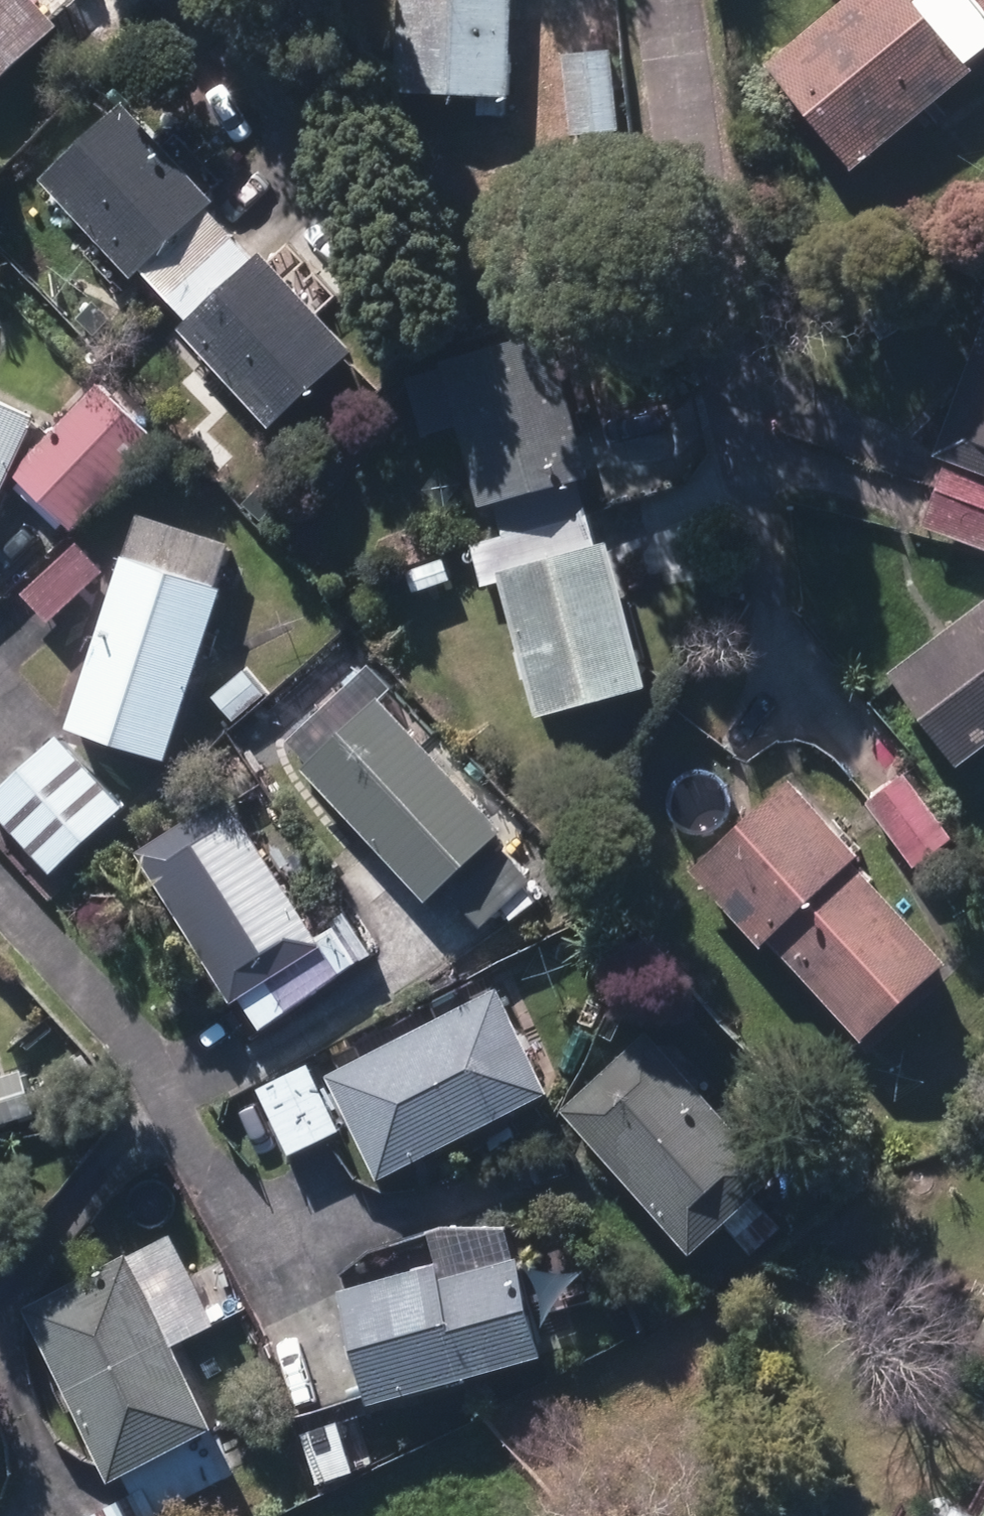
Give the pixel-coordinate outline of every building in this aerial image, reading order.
[(57,33),(27,0),(0,0),(0,85),(57,33)] [(507,104),(511,0),(399,0),(396,101),(507,104)] [(968,0),(925,0),(912,10),(904,0),(857,0),(766,73),(850,176),(970,79),(964,70),(983,54),(983,20),(968,0)] [(983,20),(983,0),(968,0),(983,20)] [(565,62),(572,142),(617,137),(610,57),(565,62)] [(41,188),(130,285),(141,275),(164,301),(230,241),(206,216),(212,210),(123,114),(41,188)] [(230,241),(164,301),(187,328),(178,337),(266,434),(348,359),(313,320),(367,272),(320,222),(267,270),(260,263),(254,267),(230,241)] [(983,556),(983,326),(934,462),(949,468),(926,534),(983,556)] [(461,520),(471,556),(588,526),(578,485),(588,483),(550,341),(442,369),(444,377),(407,386),(423,443),(459,433),(480,515),(461,520)] [(15,480),(71,536),(157,449),(99,393),(15,480)] [(33,424),(0,409),(0,496),(33,424)] [(241,514),(265,536),(279,520),(256,498),(241,514)] [(67,736),(164,768),(220,596),(214,595),(227,552),(136,522),(67,736)] [(596,554),(588,526),(471,556),(480,592),(499,588),(536,724),(645,695),(607,551),(596,554)] [(22,600),(48,629),(101,579),(75,551),(22,600)] [(406,580),(413,598),(449,584),(441,565),(406,580)] [(956,776),(983,754),(983,609),(886,684),(956,776)] [(301,777),(424,908),(500,838),(378,707),(391,695),(369,672),(288,747),(309,769),(301,777)] [(213,704),(228,722),(259,696),(244,678),(213,704)] [(50,880),(121,814),(55,744),(0,796),(0,826),(50,880)] [(866,808),(914,873),(951,845),(904,781),(866,808)] [(765,947),(859,1048),(943,969),(850,869),(856,861),(788,789),(692,878),(760,952),(765,947)] [(239,1006),(260,1039),(348,973),(334,950),(322,958),(227,803),(137,858),(231,1011),(239,1006)] [(451,905),(479,935),(538,878),(510,848),(451,905)] [(325,1083),(376,1185),(546,1100),(496,999),(325,1083)] [(563,1117),(689,1263),(724,1231),(751,1261),(778,1236),(750,1204),(774,1184),(650,1041),(563,1117)] [(259,1099),(289,1161),(335,1140),(305,1076),(259,1099)] [(35,1120),(21,1078),(0,1085),(0,1131),(35,1120)] [(168,1511),(225,1484),(203,1439),(210,1435),(170,1352),(208,1331),(165,1243),(22,1312),(108,1490),(125,1481),(135,1503),(109,1515),(171,1515),(168,1511)] [(335,1300),(365,1411),(541,1362),(514,1269),(437,1289),(433,1273),(335,1300)] [(983,1367),(983,1331),(969,1359),(983,1367)] [(979,1513),(952,1499),(944,1515),(983,1515),(983,1504),(979,1513)]
